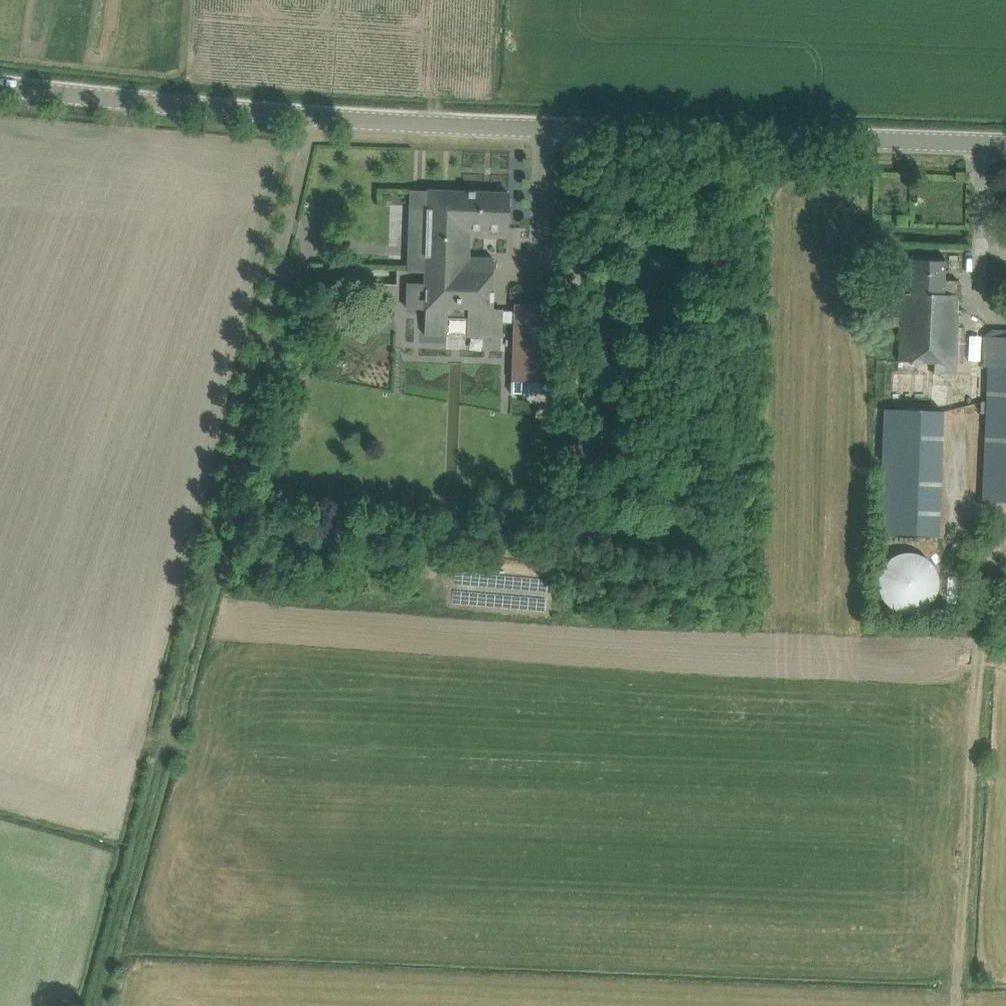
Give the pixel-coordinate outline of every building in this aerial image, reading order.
[(408,272),(432,273),(438,273),(439,248),(453,248),(455,191),(427,190),(427,191),(410,190),(408,247),(415,247),(415,256),(408,255),(408,272)] [(438,273),(432,273),(432,284),(407,283),(406,309),(425,309),(424,334),(447,335),(447,318),(467,318),(467,336),(501,337),(502,322),(502,312),(502,309),(492,309),(493,286),(485,286),(485,274),(493,275),(494,258),(463,257),(464,230),(508,231),(509,193),(455,191),(453,248),(439,248),(438,273)] [(902,255),(902,275),(897,363),(932,366),(932,374),(954,375),(958,301),(959,281),(943,280),(943,261),(930,261),(931,256),(902,255)] [(513,322),(511,381),(511,393),(513,393),(514,381),(553,382),(553,395),(555,395),(555,382),(558,305),(514,303),(514,312),(502,312),(502,322),(513,322)] [(990,337),(984,500),(1005,501),(1005,338),(990,337)] [(883,408),(878,533),(938,536),(943,410),(883,408)] [(896,551),(881,598),(924,612),(939,565),(896,551)]
